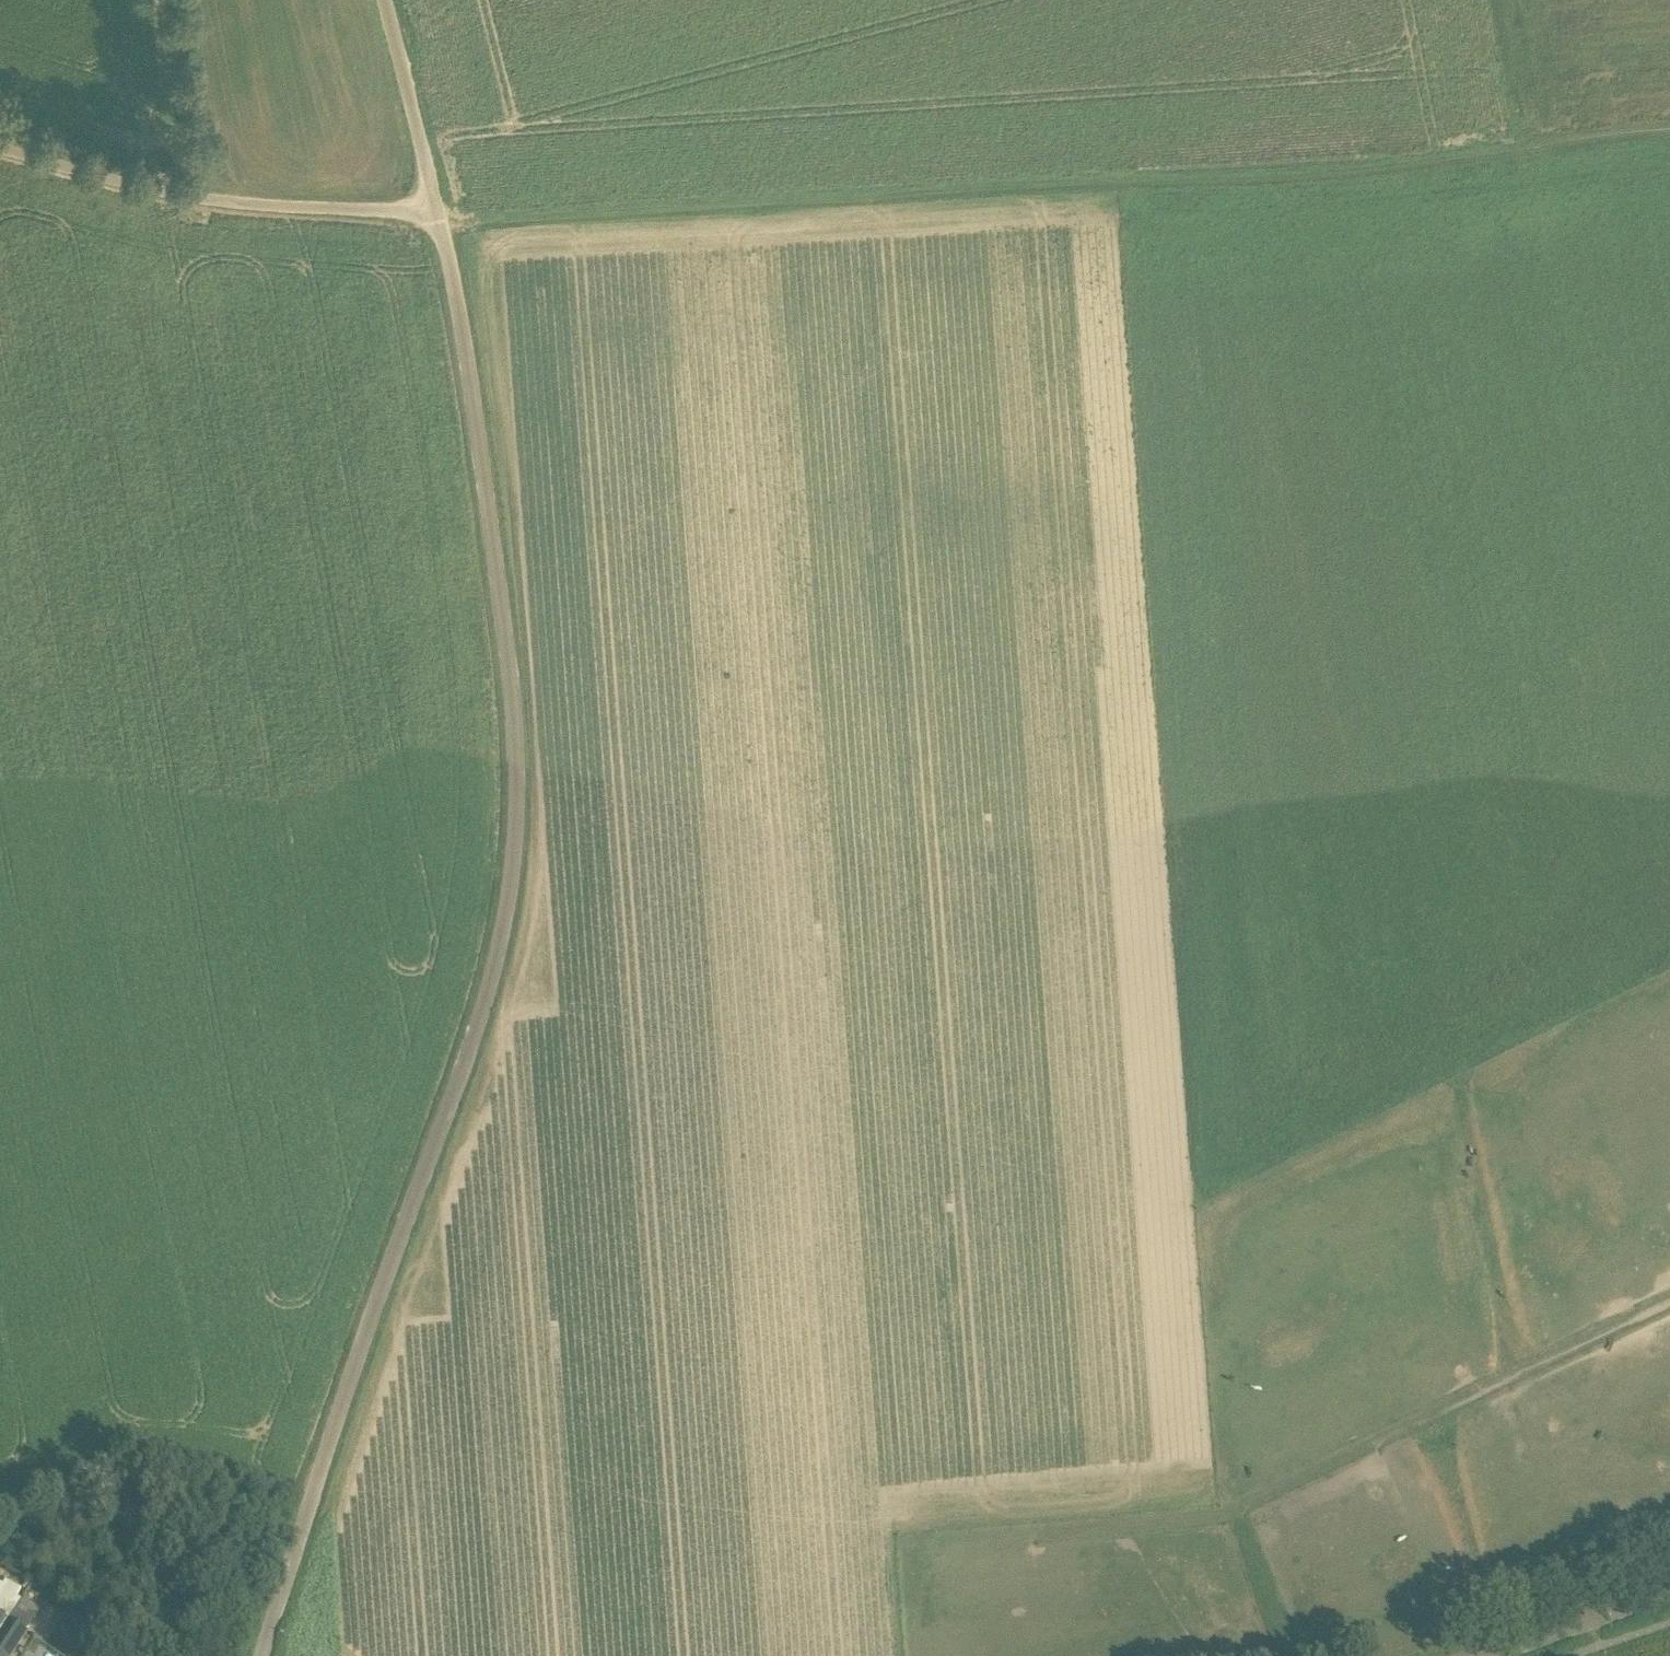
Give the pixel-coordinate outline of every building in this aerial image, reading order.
[(28,1625),(39,1608),(21,1596),(10,1613),(28,1625)] [(50,1635),(79,1655),(80,1655),(97,1632),(68,1611),(50,1635)] [(9,1618),(0,1613),(0,1632),(9,1618)] [(28,1630),(9,1618),(0,1632),(0,1655),(11,1655),(28,1630)]
